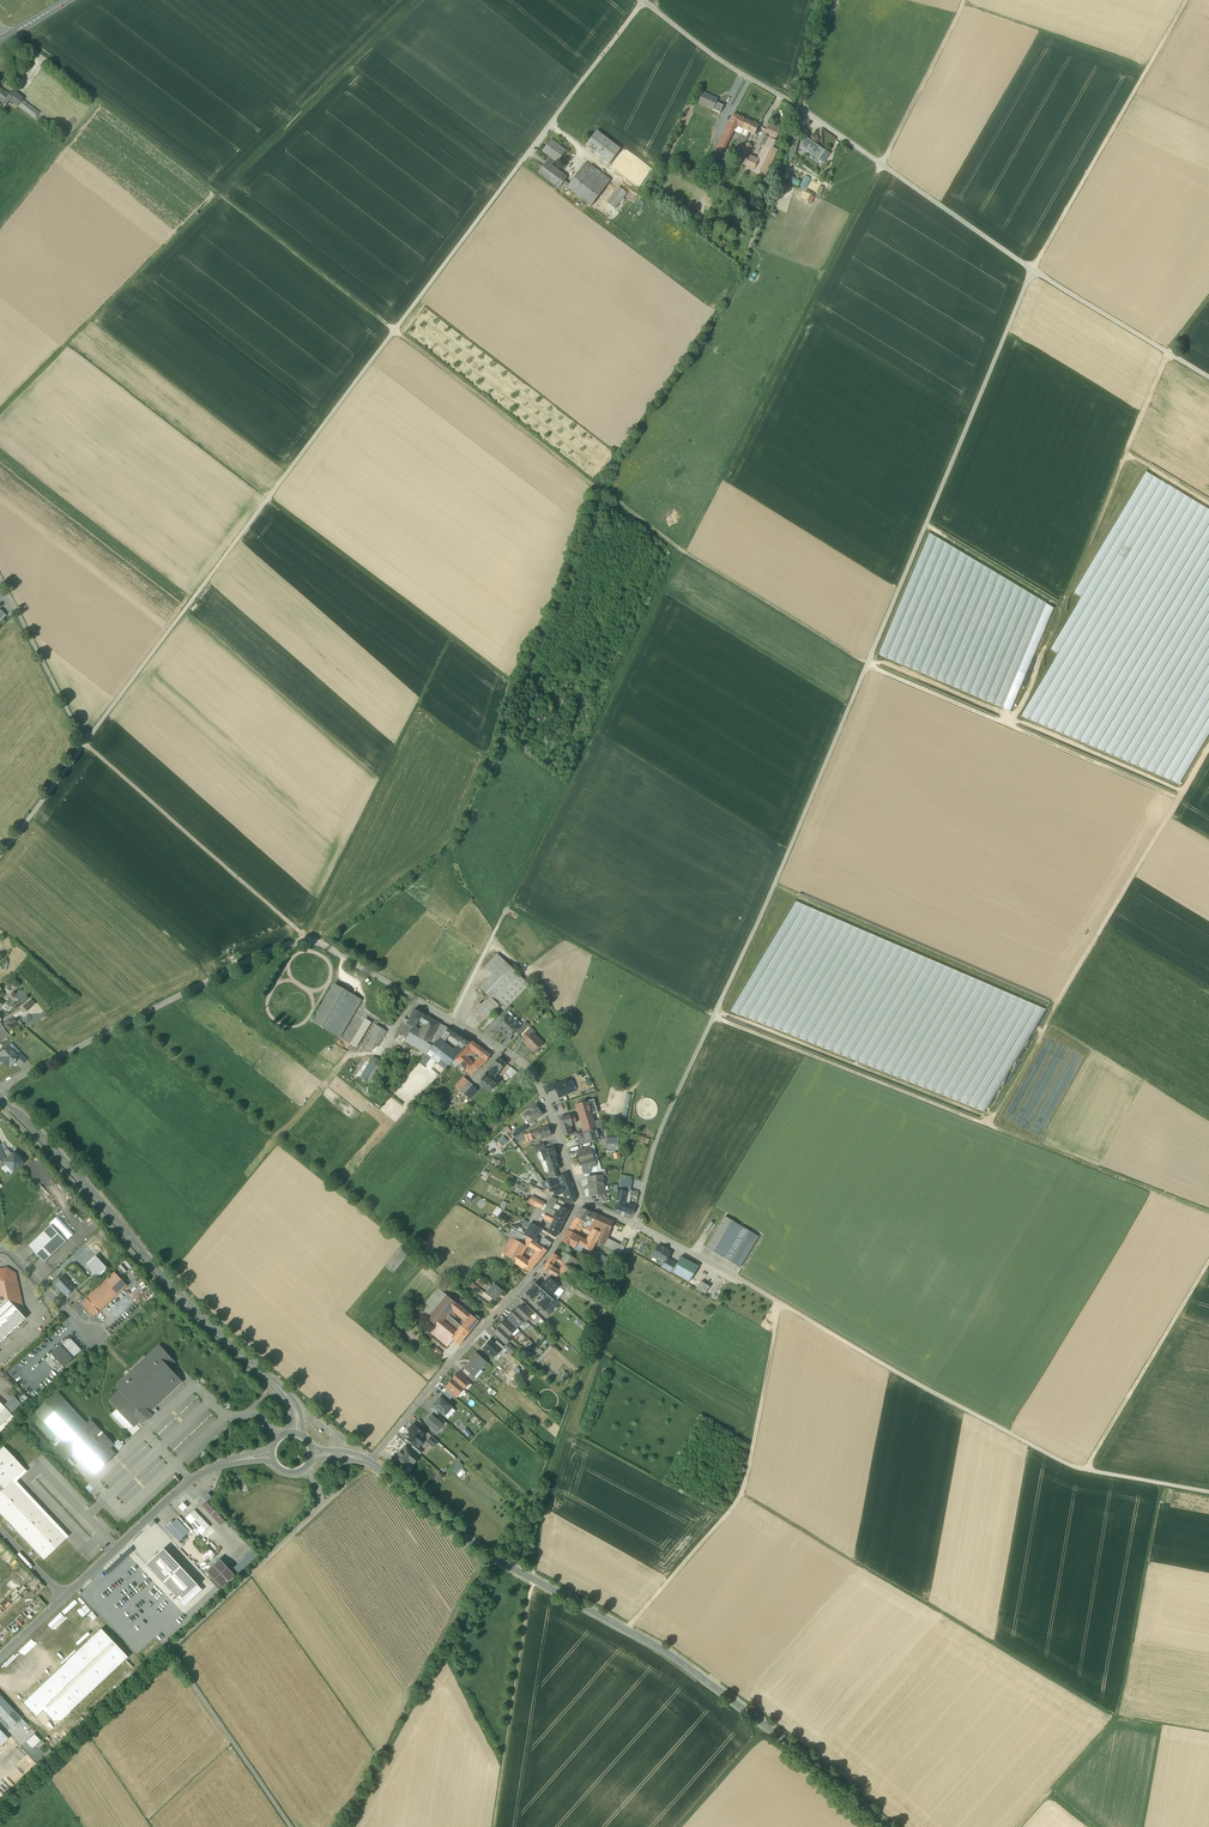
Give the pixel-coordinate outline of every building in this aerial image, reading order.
[(1,102),(1,103),(1,102),(2,103),(2,104),(5,106),(9,101),(7,99),(9,95),(5,92),(4,93),(0,89),(0,101),(1,102)] [(23,100),(12,91),(9,95),(7,99),(9,101),(17,107),(17,106),(22,100),(23,100)] [(717,100),(703,93),(698,103),(713,110),(716,103),(717,100)] [(39,113),(22,100),(17,106),(34,120),(39,113)] [(723,106),(716,103),(713,110),(720,113),(721,111),(721,110),(723,106)] [(746,120),(733,114),(729,122),(736,125),(742,129),(746,120)] [(758,125),(746,120),(742,129),(754,134),(758,125)] [(778,128),(770,124),(766,131),(770,133),(777,136),(780,129),(778,128)] [(727,126),(724,131),(717,146),(723,149),(726,145),(733,130),(727,126)] [(620,149),(597,131),(586,145),(610,163),(620,149)] [(741,134),(738,143),(743,144),(746,135),(741,134)] [(788,156),(794,158),(800,136),(793,134),(788,156)] [(823,150),(805,138),(799,147),(811,155),(809,157),(815,162),(823,150)] [(565,150),(551,140),(543,151),(550,156),(545,162),(546,162),(551,166),(556,160),(557,161),(565,150)] [(746,144),(742,152),(747,154),(751,146),(749,145),(746,144)] [(737,152),(726,145),(723,149),(717,146),(715,150),(733,159),(737,152)] [(763,145),(756,158),(749,155),(743,166),(758,173),(770,149),(763,145)] [(747,154),(742,152),(741,153),(737,152),(733,159),(744,164),(749,155),(747,154)] [(551,166),(546,162),(539,172),(547,178),(546,178),(559,188),(566,178),(557,171),(558,171),(551,166)] [(589,167),(585,163),(567,187),(589,203),(588,204),(591,206),(611,180),(591,165),(589,167)] [(787,181),(798,186),(801,181),(789,176),(787,181)] [(809,180),(804,177),(800,185),(805,189),(809,180)] [(619,187),(607,203),(615,209),(627,193),(619,187)] [(29,407),(26,413),(50,426),(53,421),(29,407)] [(1148,468),(1076,592),(1083,595),(1050,651),(1059,655),(1021,716),(1178,794),(1208,742),(1208,504),(1148,468)] [(931,531),(878,655),(1012,711),(1058,605),(931,531)] [(794,901),(730,1013),(986,1113),(1045,1010),(794,901)] [(497,955),(485,967),(492,975),(505,962),(497,955)] [(492,975),(480,988),(490,998),(478,1011),(486,1019),(499,1006),(504,1011),(529,985),(505,962),(492,975)] [(360,1001),(334,985),(312,1022),(339,1038),(360,1001)] [(34,1005),(29,1001),(22,1008),(27,1013),(34,1005)] [(508,1006),(499,1016),(502,1019),(511,1009),(508,1006)] [(423,1015),(414,1010),(408,1021),(406,1025),(412,1027),(414,1024),(416,1025),(419,1019),(421,1020),(423,1015)] [(439,1024),(423,1015),(421,1020),(425,1023),(420,1032),(420,1035),(420,1039),(429,1045),(439,1024)] [(507,1015),(497,1026),(503,1032),(513,1021),(507,1015)] [(371,1024),(364,1019),(351,1042),(356,1046),(371,1024)] [(403,1019),(397,1033),(401,1035),(406,1025),(408,1021),(403,1019)] [(513,1021),(503,1032),(509,1037),(519,1027),(513,1021)] [(525,1022),(516,1032),(519,1035),(528,1025),(525,1022)] [(387,1031),(376,1025),(366,1041),(375,1046),(377,1047),(387,1031)] [(412,1027),(406,1025),(401,1035),(407,1037),(409,1033),(412,1027)] [(420,1032),(412,1027),(409,1033),(420,1039),(420,1035),(420,1032)] [(448,1028),(437,1041),(442,1045),(449,1035),(456,1040),(460,1035),(448,1028)] [(530,1029),(522,1036),(526,1040),(533,1034),(534,1033),(530,1029)] [(420,1039),(409,1033),(407,1037),(404,1042),(426,1054),(431,1045),(429,1045),(420,1039)] [(526,1040),(523,1043),(533,1053),(536,1050),(538,1050),(540,1048),(540,1045),(537,1042),(539,1040),(533,1034),(526,1040)] [(472,1042),(460,1035),(456,1040),(456,1041),(461,1043),(467,1047),(472,1042)] [(375,1046),(366,1041),(363,1046),(371,1051),(375,1046)] [(442,1045),(437,1041),(426,1054),(435,1061),(446,1048),(442,1045)] [(478,1047),(472,1042),(467,1047),(462,1053),(466,1056),(471,1050),(474,1052),(478,1047)] [(467,1047),(461,1043),(451,1052),(455,1055),(456,1054),(459,1056),(462,1053),(467,1047)] [(6,1046),(0,1052),(0,1060),(6,1066),(7,1065),(8,1066),(13,1060),(17,1057),(15,1055),(6,1046)] [(490,1056),(478,1047),(474,1052),(481,1057),(474,1064),(478,1069),(486,1060),(490,1056)] [(451,1052),(446,1048),(435,1061),(445,1069),(455,1059),(459,1056),(456,1054),(455,1055),(451,1052)] [(25,1059),(17,1052),(15,1055),(17,1057),(13,1060),(18,1065),(25,1059)] [(466,1056),(462,1053),(459,1056),(455,1059),(470,1076),(478,1069),(474,1064),(466,1056)] [(383,1063),(373,1057),(360,1077),(371,1084),(383,1063)] [(505,1064),(498,1058),(492,1066),(500,1071),(505,1064)] [(492,1065),(487,1071),(481,1080),(493,1089),(500,1079),(496,1076),(500,1071),(492,1066),(492,1065)] [(517,1072),(510,1067),(506,1073),(511,1078),(517,1072)] [(463,1077),(455,1086),(461,1092),(469,1082),(463,1077)] [(549,1093),(556,1090),(554,1086),(557,1085),(555,1081),(546,1085),(549,1093)] [(559,1098),(572,1092),(567,1081),(557,1085),(554,1086),(556,1090),(559,1098)] [(469,1082),(461,1092),(464,1094),(472,1085),(469,1082)] [(472,1085),(464,1094),(470,1100),(478,1090),(472,1085)] [(622,1117),(626,1117),(631,1094),(627,1093),(622,1117)] [(598,1113),(594,1099),(587,1101),(591,1115),(598,1113)] [(587,1101),(576,1104),(584,1132),(596,1129),(593,1122),(591,1115),(587,1101)] [(542,1114),(536,1105),(529,1109),(530,1111),(523,1116),(526,1120),(527,1118),(530,1123),(542,1114)] [(570,1116),(559,1119),(561,1128),(562,1132),(563,1132),(569,1130),(568,1125),(572,1124),(572,1123),(570,1116)] [(601,1119),(593,1122),(596,1129),(602,1127),(601,1119)] [(525,1126),(513,1133),(516,1136),(527,1129),(525,1126)] [(548,1126),(538,1129),(538,1130),(541,1138),(551,1135),(548,1126)] [(584,1132),(583,1132),(578,1134),(580,1140),(585,1139),(598,1135),(600,1135),(599,1131),(597,1132),(596,1129),(584,1132)] [(539,1139),(541,1138),(538,1130),(524,1135),(527,1143),(528,1143),(539,1139)] [(598,1135),(585,1139),(586,1143),(599,1139),(598,1135)] [(502,1137),(498,1142),(502,1146),(507,1141),(502,1137)] [(530,1148),(540,1144),(539,1139),(528,1143),(530,1148)] [(540,1144),(534,1146),(536,1152),(545,1149),(543,1143),(540,1144)] [(553,1147),(541,1152),(544,1161),(546,1160),(554,1157),(556,1156),(553,1147)] [(7,1149),(2,1152),(6,1160),(12,1154),(7,1149)] [(578,1154),(580,1162),(593,1158),(591,1150),(586,1151),(578,1154)] [(6,1160),(4,1162),(6,1164),(13,1172),(22,1163),(13,1153),(12,1154),(6,1160)] [(554,1157),(546,1160),(550,1172),(556,1170),(559,1169),(554,1157)] [(593,1158),(580,1162),(583,1170),(590,1168),(595,1166),(593,1158)] [(556,1170),(550,1172),(548,1172),(550,1179),(558,1176),(556,1170)] [(541,1184),(542,1184),(542,1183),(544,1182),(539,1173),(535,1176),(541,1184)] [(632,1177),(621,1175),(619,1186),(630,1189),(632,1180),(631,1180),(632,1177)] [(602,1176),(598,1176),(588,1177),(589,1184),(603,1182),(602,1176)] [(544,1182),(542,1183),(542,1184),(545,1190),(551,1187),(555,1186),(551,1179),(544,1182)] [(603,1182),(589,1184),(590,1196),(597,1195),(604,1194),(603,1182)] [(561,1184),(555,1186),(551,1187),(555,1196),(563,1192),(566,1191),(567,1192),(572,1190),(569,1183),(562,1186),(562,1184),(561,1184)] [(572,1190),(567,1192),(566,1191),(563,1192),(563,1194),(562,1196),(561,1199),(572,1204),(575,1198),(572,1190)] [(627,1191),(619,1190),(615,1210),(622,1211),(632,1214),(634,1206),(624,1203),(627,1191)] [(469,1191),(464,1200),(470,1203),(472,1199),(471,1199),(474,1194),(469,1191)] [(604,1194),(597,1195),(598,1199),(601,1198),(602,1202),(609,1201),(608,1197),(605,1198),(604,1194)] [(544,1203),(531,1196),(528,1203),(538,1209),(540,1209),(544,1203)] [(562,1202),(552,1197),(545,1212),(553,1216),(555,1211),(557,1212),(558,1208),(559,1208),(562,1202)] [(507,1203),(503,1200),(499,1207),(504,1210),(507,1203)] [(569,1210),(561,1206),(558,1212),(557,1212),(555,1211),(553,1216),(556,1217),(564,1221),(569,1210)] [(589,1212),(581,1207),(576,1218),(583,1222),(584,1222),(582,1226),(581,1228),(584,1229),(586,1226),(590,1228),(593,1222),(590,1220),(593,1213),(589,1212)] [(540,1209),(538,1209),(530,1223),(535,1225),(538,1227),(543,1217),(545,1212),(540,1209)] [(553,1216),(545,1212),(543,1217),(553,1222),(556,1217),(553,1216)] [(613,1222),(593,1213),(590,1220),(593,1222),(590,1228),(586,1226),(584,1229),(591,1232),(593,1229),(600,1232),(595,1241),(603,1245),(606,1238),(613,1222)] [(564,1221),(556,1217),(553,1222),(549,1229),(557,1233),(564,1221)] [(725,1217),(706,1247),(722,1257),(740,1226),(725,1217)] [(583,1222),(576,1218),(568,1231),(577,1236),(580,1229),(581,1228),(582,1226),(581,1225),(583,1222)] [(540,1228),(530,1223),(528,1227),(523,1235),(527,1237),(533,1240),(532,1241),(535,1243),(537,1239),(534,1237),(540,1228)] [(523,1235),(517,1231),(519,1228),(514,1225),(508,1235),(511,1237),(516,1240),(523,1244),(527,1237),(523,1235)] [(51,1226),(29,1246),(45,1262),(66,1242),(51,1226)] [(722,1257),(740,1268),(758,1237),(740,1226),(722,1257)] [(557,1233),(549,1229),(547,1233),(555,1237),(557,1233)] [(600,1232),(593,1229),(591,1232),(589,1235),(586,1241),(587,1241),(583,1247),(591,1251),(595,1241),(600,1232)] [(577,1236),(568,1231),(562,1242),(574,1249),(574,1248),(577,1244),(583,1247),(587,1241),(586,1241),(577,1236)] [(516,1240),(511,1237),(502,1253),(506,1256),(516,1240)] [(533,1240),(527,1237),(523,1244),(525,1246),(527,1247),(532,1241),(533,1240)] [(552,1243),(543,1237),(538,1245),(546,1250),(552,1243)] [(620,1245),(606,1238),(603,1245),(621,1255),(625,1247),(620,1245)] [(516,1240),(506,1256),(515,1262),(520,1255),(525,1246),(523,1244),(516,1240)] [(535,1243),(532,1241),(527,1247),(530,1249),(532,1248),(538,1252),(533,1257),(538,1262),(543,1255),(546,1250),(538,1245),(535,1243)] [(583,1247),(577,1244),(574,1248),(574,1249),(581,1253),(581,1252),(581,1251),(583,1247)] [(667,1250),(662,1247),(661,1248),(657,1245),(651,1256),(663,1263),(661,1267),(664,1268),(669,1260),(667,1258),(670,1253),(666,1250),(667,1250)] [(410,1254),(402,1247),(387,1265),(395,1272),(410,1254)] [(612,1261),(599,1253),(598,1256),(595,1260),(608,1268),(610,1264),(612,1261)] [(553,1254),(547,1262),(545,1264),(542,1269),(556,1277),(559,1272),(551,1267),(552,1265),(556,1260),(564,1264),(568,1267),(568,1266),(573,1257),(567,1254),(563,1260),(553,1254)] [(529,1262),(520,1255),(515,1262),(515,1263),(529,1272),(535,1265),(529,1262)] [(108,1269),(95,1256),(87,1264),(99,1277),(108,1269)] [(698,1267),(681,1257),(676,1264),(672,1272),(690,1282),(698,1267)] [(676,1264),(669,1260),(664,1268),(671,1273),(672,1272),(676,1264)] [(568,1267),(564,1264),(560,1272),(567,1277),(572,1268),(568,1266),(568,1267)] [(0,1269),(0,1296),(2,1295),(6,1299),(25,1319),(15,1274),(6,1268),(0,1269)] [(75,1288),(63,1275),(55,1283),(67,1296),(75,1288)] [(122,1290),(110,1277),(106,1281),(118,1294),(122,1290)] [(553,1281),(549,1278),(542,1286),(551,1294),(558,1287),(559,1286),(553,1281)] [(569,1285),(556,1278),(553,1281),(559,1286),(558,1287),(563,1291),(569,1285)] [(106,1281),(82,1303),(87,1308),(89,1311),(94,1316),(118,1294),(106,1281)] [(545,1311),(557,1299),(551,1294),(542,1286),(537,1281),(526,1293),(532,1299),(538,1293),(544,1298),(538,1304),(545,1311)] [(709,1286),(700,1282),(696,1288),(705,1294),(709,1286)] [(502,1290),(493,1284),(486,1293),(494,1300),(502,1290)] [(563,1291),(558,1287),(551,1294),(557,1299),(563,1291)] [(419,1311),(428,1319),(447,1296),(438,1288),(419,1311)] [(456,1303),(447,1296),(439,1305),(448,1313),(456,1303)] [(0,1305),(0,1342),(25,1319),(6,1299),(0,1305)] [(448,1313),(447,1314),(451,1317),(456,1312),(460,1306),(456,1303),(448,1313)] [(439,1305),(428,1319),(436,1326),(437,1326),(441,1321),(444,1317),(447,1314),(448,1313),(439,1305)] [(524,1308),(521,1305),(516,1311),(515,1311),(525,1320),(526,1321),(531,1315),(524,1308)] [(534,1313),(526,1306),(524,1308),(531,1315),(534,1313)] [(525,1320),(515,1311),(516,1311),(514,1310),(509,1315),(510,1317),(519,1325),(525,1320)] [(478,1321),(466,1312),(462,1317),(467,1321),(464,1324),(462,1327),(469,1333),(478,1321)] [(451,1317),(447,1314),(444,1317),(452,1324),(451,1325),(456,1329),(458,1329),(459,1330),(462,1327),(459,1324),(451,1317)] [(519,1325),(510,1317),(508,1319),(517,1328),(519,1325)] [(517,1328),(508,1319),(505,1322),(514,1331),(517,1328)] [(456,1333),(441,1321),(437,1326),(451,1339),(456,1333)] [(514,1331),(505,1322),(504,1321),(498,1326),(500,1328),(509,1336),(514,1331)] [(437,1326),(436,1326),(431,1332),(447,1346),(452,1340),(451,1339),(437,1326)] [(469,1333),(462,1327),(459,1330),(456,1333),(451,1339),(452,1340),(459,1345),(469,1333)] [(509,1336),(500,1328),(494,1333),(506,1344),(511,1338),(509,1336)] [(71,1339),(67,1339),(52,1353),(64,1367),(81,1350),(71,1339)] [(494,1344),(489,1341),(483,1348),(494,1358),(500,1350),(494,1344)] [(496,1341),(494,1344),(500,1350),(502,1351),(504,1348),(496,1341)] [(515,1350),(508,1344),(505,1348),(511,1354),(515,1350)] [(159,1345),(116,1386),(120,1390),(109,1401),(117,1409),(112,1414),(128,1431),(133,1426),(134,1427),(140,1421),(143,1424),(153,1415),(149,1412),(179,1384),(182,1381),(168,1366),(174,1361),(170,1356),(159,1345)] [(442,1353),(435,1348),(433,1351),(439,1356),(442,1353)] [(64,1367),(52,1353),(48,1357),(60,1370),(64,1367)] [(486,1362),(476,1353),(469,1361),(470,1362),(464,1369),(470,1373),(473,1377),(486,1362)] [(467,1376),(461,1371),(458,1373),(465,1379),(465,1378),(466,1378),(467,1376)] [(458,1373),(452,1380),(463,1389),(469,1383),(465,1379),(458,1373)] [(473,1377),(470,1373),(467,1376),(473,1382),(476,1379),(473,1377)] [(463,1389),(452,1380),(447,1386),(453,1392),(453,1391),(458,1395),(463,1389)] [(453,1392),(447,1386),(445,1389),(451,1394),(453,1392)] [(94,1477),(117,1455),(113,1450),(116,1446),(90,1418),(85,1421),(58,1391),(34,1412),(60,1442),(53,1449),(66,1462),(72,1456),(94,1477)] [(439,1397),(440,1398),(447,1403),(449,1400),(442,1394),(439,1397)] [(452,1407),(447,1403),(440,1398),(433,1406),(440,1412),(445,1416),(452,1407)] [(5,1421),(11,1415),(0,1403),(0,1426),(5,1421)] [(438,1415),(440,1412),(433,1406),(433,1405),(430,1408),(438,1415)] [(437,1419),(431,1414),(424,1422),(436,1433),(443,1425),(437,1419)] [(439,1417),(437,1419),(443,1425),(445,1426),(447,1424),(439,1417)] [(417,1427),(416,1427),(413,1424),(408,1430),(410,1432),(419,1440),(424,1434),(419,1430),(419,1429),(417,1427)] [(463,1431),(469,1439),(473,1436),(466,1428),(463,1431)] [(419,1440),(410,1432),(406,1437),(410,1441),(410,1442),(412,1444),(413,1444),(414,1444),(418,1448),(418,1447),(422,1443),(419,1440)] [(438,1441),(432,1436),(426,1442),(432,1447),(438,1441)] [(418,1447),(418,1448),(414,1444),(411,1447),(419,1454),(422,1451),(418,1447)] [(20,1490),(16,1485),(12,1481),(12,1480),(12,1481),(12,1480),(16,1476),(17,1476),(21,1472),(24,1469),(25,1469),(24,1469),(20,1465),(20,1464),(16,1460),(12,1456),(12,1455),(12,1456),(8,1451),(7,1451),(4,1447),(0,1450),(0,1485),(3,1488),(3,1489),(0,1492),(0,1513),(2,1515),(2,1516),(2,1515),(6,1520),(10,1524),(10,1525),(11,1524),(15,1529),(14,1529),(15,1529),(19,1533),(19,1534),(19,1533),(23,1538),(27,1542),(27,1543),(28,1542),(32,1547),(31,1547),(32,1547),(36,1551),(36,1552),(36,1551),(40,1556),(43,1559),(44,1559),(48,1555),(52,1551),(53,1551),(52,1551),(57,1547),(61,1543),(65,1539),(66,1539),(66,1538),(65,1538),(66,1538),(65,1538),(62,1535),(63,1535),(62,1535),(58,1530),(54,1526),(50,1521),(49,1521),(45,1517),(46,1517),(45,1517),(41,1512),(37,1508),(33,1503),(28,1499),(29,1499),(28,1499),(24,1494),(20,1490)] [(414,1454),(405,1447),(402,1450),(402,1451),(403,1452),(400,1455),(399,1455),(398,1455),(395,1459),(405,1467),(411,1460),(414,1463),(417,1458),(414,1455),(414,1454)] [(458,1454),(466,1461),(468,1459),(460,1452),(458,1454)] [(457,1466),(453,1470),(458,1475),(460,1473),(458,1471),(464,1464),(460,1461),(457,1460),(454,1464),(457,1466)] [(207,1502),(212,1497),(208,1493),(203,1498),(205,1500),(207,1502)] [(201,1505),(221,1526),(225,1522),(207,1502),(205,1500),(201,1505)] [(183,1511),(187,1507),(183,1503),(179,1507),(183,1511)] [(209,1526),(194,1511),(186,1518),(201,1534),(209,1526)] [(190,1533),(178,1519),(172,1525),(167,1530),(180,1542),(190,1533)] [(146,1564),(181,1601),(198,1585),(164,1548),(146,1564)] [(257,1555),(253,1550),(233,1569),(238,1574),(257,1555)] [(236,1576),(219,1559),(206,1571),(223,1588),(236,1576)] [(198,1585),(181,1601),(184,1606),(202,1589),(198,1585)] [(101,1628),(22,1703),(35,1716),(42,1710),(53,1721),(61,1721),(128,1657),(101,1628)] [(0,1696),(0,1717),(12,1730),(22,1719),(0,1696)] [(0,1730),(0,1746),(8,1739),(0,1730)] [(34,1733),(25,1741),(32,1748),(41,1740),(34,1733)]
